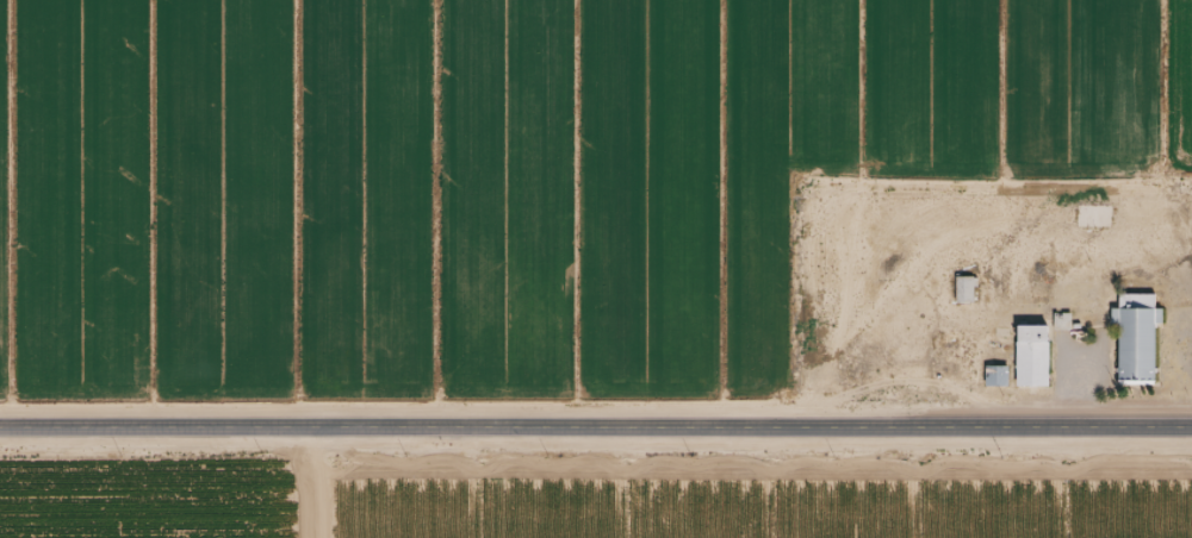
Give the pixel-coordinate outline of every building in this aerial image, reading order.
[(974,302),(974,276),(952,276),(952,302),(974,302)] [(1153,294),(1116,293),(1116,308),(1110,308),(1110,324),(1116,324),(1116,380),(1154,380),(1154,309),(1153,309),(1153,294)] [(1047,386),(1047,325),(1014,325),(1014,386),(1047,386)] [(1006,366),(983,366),(983,385),(1006,385),(1006,366)]
